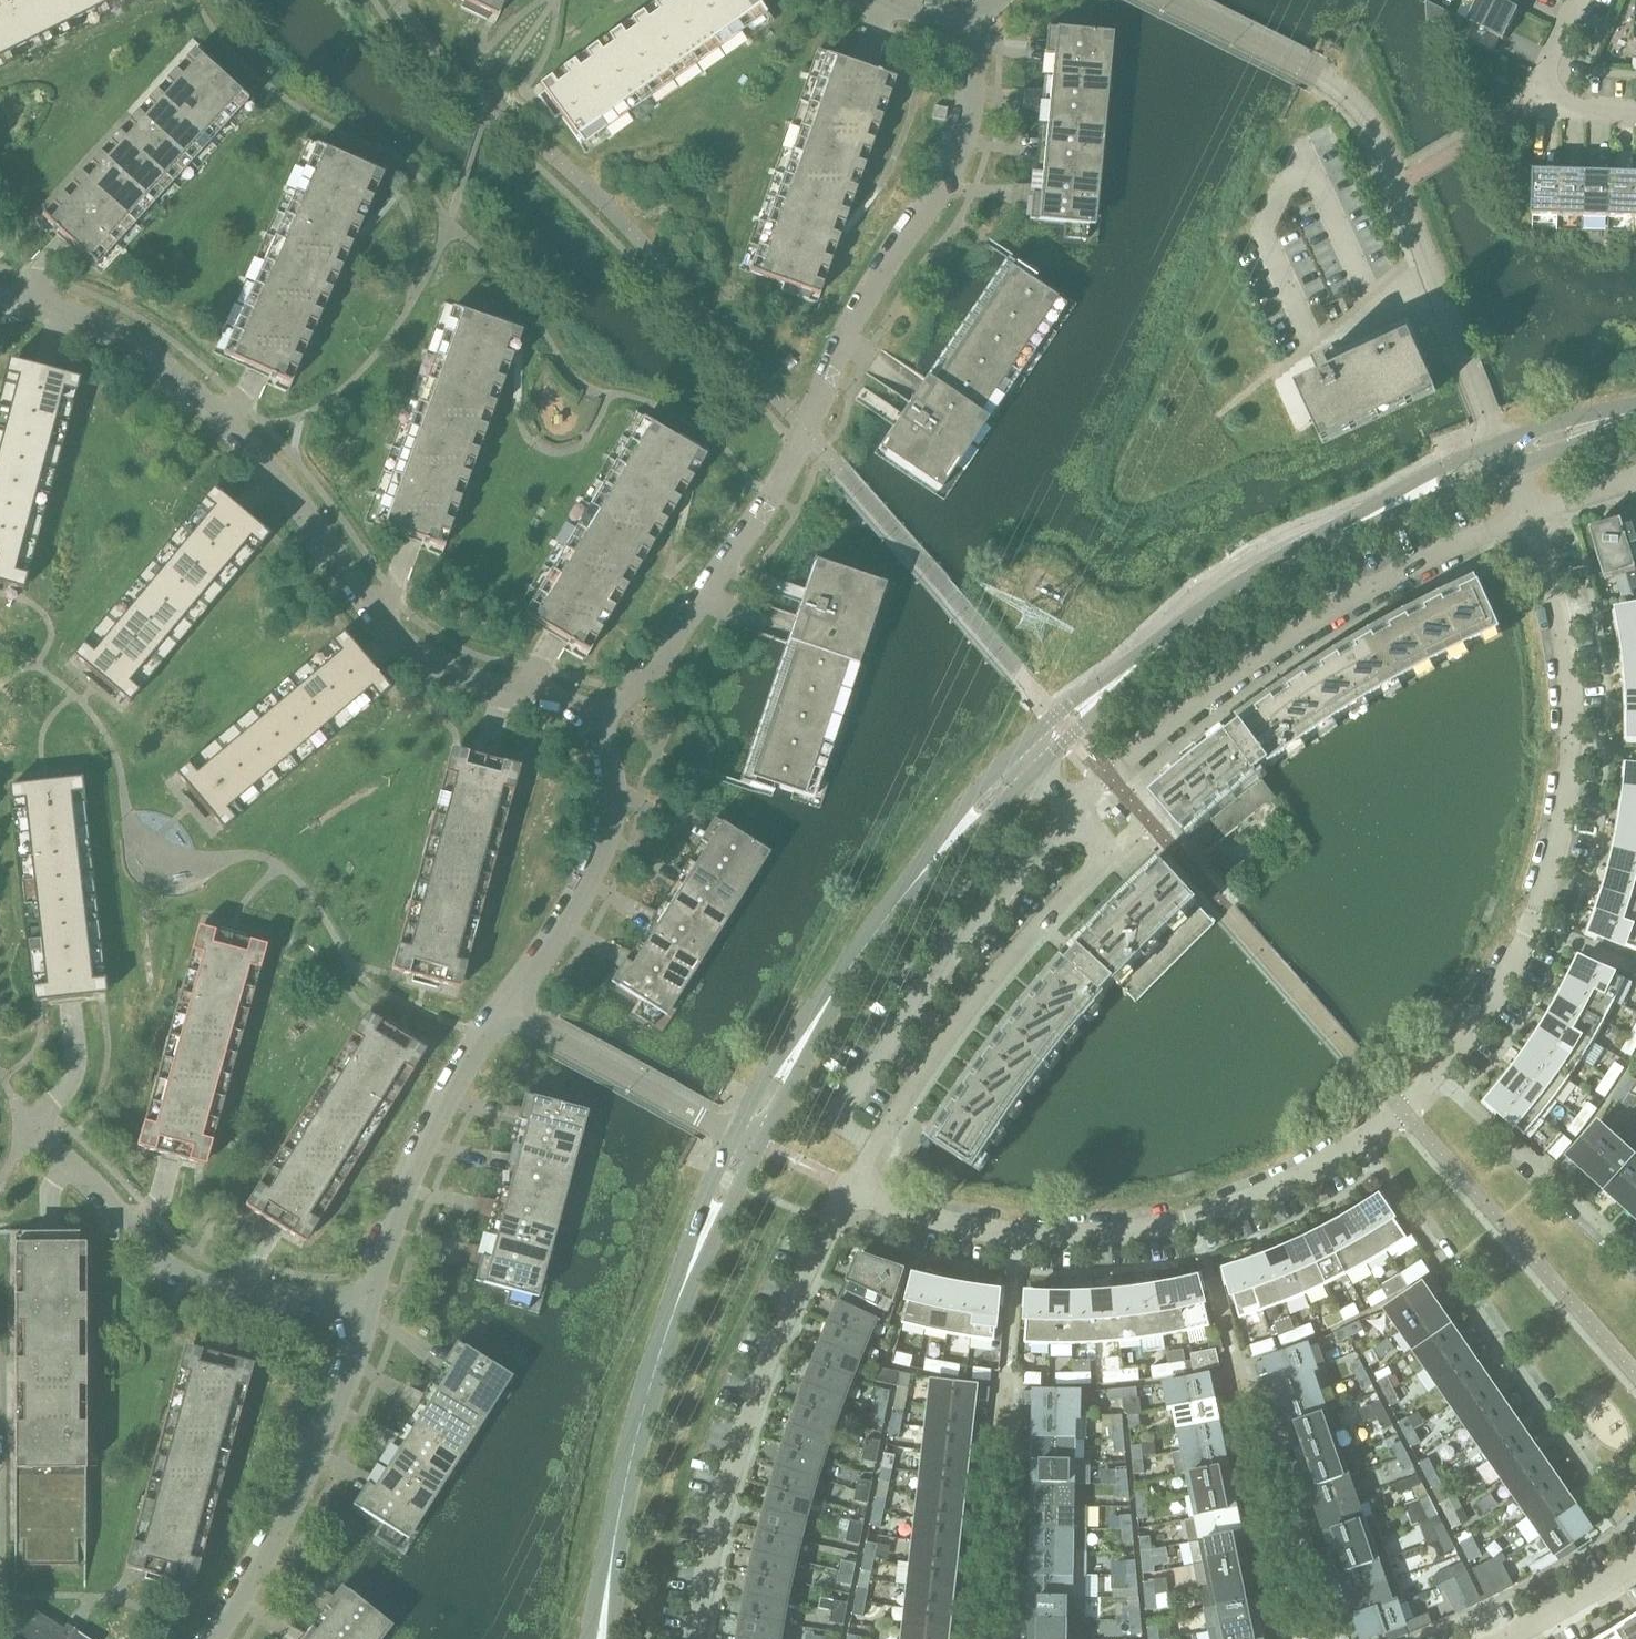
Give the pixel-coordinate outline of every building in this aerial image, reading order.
[(54,41),(111,13),(137,0),(0,0),(0,68),(54,41)] [(504,0),(462,0),(464,1),(460,8),(493,23),(504,0)] [(765,14),(754,0),(660,0),(533,90),(554,119),(560,115),(581,145),(765,14)] [(1515,7),(1501,0),(1479,0),(1468,22),(1471,24),(1464,38),(1493,52),(1500,38),(1503,40),(1504,38),(1506,39),(1510,31),(1508,30),(1519,9),(1515,8),(1515,7)] [(1048,28),(1045,53),(1054,54),(1054,53),(1104,58),(1110,58),(1112,34),(1106,33),(1056,28),(1048,28)] [(95,265),(247,100),(221,75),(226,69),(199,45),(36,223),(52,238),(58,231),(70,242),(95,265)] [(1054,54),(1052,77),(1102,81),(1108,82),(1110,58),(1104,58),(1054,53),(1054,54)] [(815,303),(897,71),(877,64),(874,72),(860,67),(826,55),(749,271),(784,283),(781,290),(815,303)] [(1052,77),(1049,101),(1100,105),(1105,106),(1108,82),(1102,81),(1052,77)] [(1049,101),(1047,124),(1097,129),(1103,130),(1105,106),(1100,105),(1049,101)] [(945,121),(947,108),(934,105),(932,118),(945,121)] [(1047,124),(1045,148),(1095,153),(1101,153),(1103,130),(1097,129),(1047,124)] [(286,392),(386,167),(353,153),(349,160),(316,145),(223,354),(256,369),(270,375),(266,383),(286,392)] [(1045,148),(1043,172),(1093,177),(1099,177),(1101,153),(1095,153),(1045,148)] [(1532,215),(1558,216),(1559,171),(1544,171),(1544,169),(1535,169),(1535,170),(1533,170),(1532,215)] [(1561,171),(1559,171),(1558,216),(1583,217),(1585,172),(1569,171),(1569,169),(1561,169),(1561,171)] [(1583,217),(1609,217),(1610,172),(1594,172),(1594,170),(1586,170),(1586,172),(1585,172),(1583,217)] [(1611,172),(1610,172),(1609,217),(1634,218),(1635,173),(1619,173),(1620,171),(1611,171),(1611,172)] [(1040,195),(1040,196),(1091,201),(1096,201),(1099,177),(1093,177),(1043,172),(1040,195)] [(1032,194),(1029,220),(1038,220),(1066,223),(1065,237),(1087,239),(1088,225),(1094,226),(1096,201),(1091,201),(1040,196),(1040,195),(1032,194)] [(938,490),(1064,304),(1032,282),(1035,277),(1015,263),(1014,264),(1015,264),(1012,269),(1010,267),(884,454),(938,490)] [(439,556),(523,325),(490,312),(487,320),(453,307),(374,522),(411,536),(422,540),(419,548),(439,556)] [(1323,383),(1316,386),(1314,381),(1297,389),(1321,440),(1434,388),(1411,336),(1394,344),(1396,349),(1356,368),(1353,363),(1332,373),(1326,360),(1314,365),(1323,383)] [(23,589),(79,380),(43,371),(9,361),(0,393),(0,582),(23,589)] [(582,660),(709,449),(678,431),(674,438),(643,419),(525,615),(554,632),(568,641),(564,649),(582,660)] [(129,702),(268,537),(241,514),(212,490),(73,655),(86,666),(129,702)] [(1590,530),(1605,580),(1625,574),(1632,596),(1635,595),(1635,514),(1590,530)] [(812,798),(883,585),(822,564),(750,778),(752,778),(751,784),(750,783),(750,785),(773,792),(775,786),(812,798)] [(1153,793),(1150,795),(1185,835),(1187,833),(1191,838),(1192,840),(1205,854),(1275,797),(1258,773),(1269,764),(1271,766),(1286,755),(1302,743),(1318,733),(1334,722),(1351,711),(1367,701),(1384,691),(1401,682),(1418,672),(1435,663),(1452,655),(1469,646),(1487,638),(1502,631),(1480,583),(1465,589),(1461,591),(1443,600),(1425,609),(1408,618),(1390,627),(1373,637),(1355,647),(1338,657),(1321,667),(1305,678),(1288,689),(1271,700),(1255,712),(1239,723),(1240,725),(1229,734),(1227,732),(1227,733),(1211,745),(1201,752),(1186,765),(1176,773),(1161,786),(1155,791),(1153,793)] [(1618,633),(1635,630),(1635,607),(1618,611),(1620,620),(1616,621),(1618,633)] [(1620,645),(1624,645),(1625,653),(1635,652),(1635,630),(1618,633),(1620,645)] [(176,773),(187,786),(223,829),(389,690),(366,663),(342,634),(176,773)] [(1625,653),(1626,662),(1622,662),(1623,675),(1635,674),(1635,652),(1625,653)] [(1623,675),(1624,687),(1629,686),(1629,695),(1635,695),(1635,674),(1623,675)] [(1629,695),(1630,704),(1625,704),(1626,716),(1635,716),(1635,695),(1629,695)] [(1626,716),(1626,738),(1635,738),(1635,716),(1626,716)] [(391,969),(403,972),(459,988),(466,964),(466,963),(512,792),(519,768),(512,766),(512,765),(484,758),(450,749),(444,773),(398,945),(397,945),(391,969)] [(1623,789),(1635,790),(1635,768),(1625,767),(1623,786),(1623,789)] [(81,779),(28,785),(9,787),(33,1002),(37,1001),(70,998),(101,994),(105,994),(81,779)] [(1624,810),(1635,812),(1635,790),(1623,789),(1621,801),(1625,801),(1624,810)] [(1616,830),(1635,834),(1635,812),(1624,810),(1623,819),(1619,818),(1616,830)] [(707,846),(708,844),(751,871),(764,850),(721,823),(713,818),(699,841),(707,846)] [(1616,830),(1614,842),(1618,843),(1616,852),(1635,856),(1635,834),(1616,830)] [(708,844),(707,846),(695,864),(738,891),(751,871),(708,844)] [(1607,871),(1635,879),(1635,856),(1616,852),(1614,860),(1610,859),(1607,871)] [(936,1133),(930,1141),(976,1170),(980,1163),(991,1147),(1001,1130),(1012,1115),(1023,1099),(1034,1084),(1045,1068),(1057,1053),(1069,1038),(1082,1024),(1094,1009),(1107,995),(1105,994),(1115,983),(1137,1003),(1215,924),(1197,904),(1199,902),(1163,863),(1161,865),(1146,878),(1132,892),(1118,906),(1105,920),(1091,934),(1078,949),(1079,950),(1069,961),(1068,960),(1068,959),(1027,1009),(982,1069),(936,1133)] [(738,891),(695,864),(682,885),(725,912),(738,891)] [(1606,892),(1635,901),(1635,879),(1607,871),(1604,883),(1608,884),(1606,892)] [(725,912),(682,885),(670,905),(712,932),(725,912)] [(1595,911),(1635,925),(1635,901),(1606,892),(1603,901),(1599,899),(1595,911)] [(712,932),(670,905),(657,925),(699,952),(712,932)] [(1595,911),(1588,931),(1635,951),(1635,925),(1595,911)] [(644,945),(687,972),(699,952),(657,925),(644,945)] [(191,951),(192,951),(144,1123),(143,1122),(137,1147),(172,1156),(205,1166),(211,1141),(259,970),(266,946),(259,944),(219,933),(205,929),(197,927),(191,951)] [(631,966),(674,993),(687,972),(644,945),(632,964),(631,966)] [(1577,958),(1567,977),(1615,1001),(1615,1002),(1622,1005),(1633,982),(1577,958)] [(618,987),(618,986),(642,1002),(634,1013),(653,1025),(674,993),(631,966),(632,964),(624,959),(610,982),(618,987)] [(1565,991),(1561,998),(1604,1022),(1615,1002),(1615,1001),(1567,977),(1562,989),(1565,991)] [(1553,1004),(1547,1014),(1593,1042),(1604,1022),(1561,998),(1557,1006),(1553,1004)] [(352,1034),(258,1185),(257,1185),(244,1206),(275,1225),(304,1243),(318,1222),(317,1222),(411,1071),(412,1071),(425,1050),(419,1046),(406,1038),(384,1024),(372,1016),(372,1017),(365,1012),(352,1034)] [(1589,1048),(1593,1042),(1547,1014),(1541,1025),(1544,1027),(1540,1035),(1581,1061),(1589,1048)] [(1532,1039),(1525,1049),(1568,1080),(1581,1061),(1540,1035),(1535,1042),(1532,1039)] [(1635,1048),(1635,1039),(1630,1036),(1622,1051),(1632,1056),(1635,1048)] [(1521,1062),(1516,1069),(1555,1099),(1568,1080),(1525,1049),(1517,1060),(1521,1062)] [(1615,1083),(1624,1068),(1615,1062),(1605,1077),(1615,1083)] [(1507,1074),(1499,1083),(1541,1117),(1555,1099),(1516,1069),(1510,1076),(1507,1074)] [(1629,1075),(1621,1087),(1630,1093),(1635,1084),(1635,1080),(1629,1075)] [(1596,1091),(1605,1097),(1615,1083),(1605,1077),(1596,1091)] [(1533,1126),(1541,1117),(1499,1083),(1485,1100),(1525,1135),(1533,1126)] [(1621,1087),(1613,1099),(1622,1105),(1630,1093),(1621,1087)] [(527,1121),(575,1134),(582,1110),(524,1095),(517,1120),(526,1123),(527,1121)] [(1578,1116),(1587,1123),(1598,1109),(1588,1102),(1578,1116)] [(1568,1130),(1577,1137),(1587,1123),(1578,1116),(1568,1130)] [(520,1144),(569,1157),(575,1134),(527,1121),(526,1123),(520,1144)] [(1588,1171),(1616,1140),(1598,1124),(1560,1167),(1571,1177),(1581,1165),(1588,1171)] [(1555,1162),(1572,1143),(1561,1133),(1544,1153),(1555,1162)] [(1633,1155),(1616,1140),(1588,1171),(1595,1178),(1594,1179),(1603,1188),(1633,1155)] [(569,1157),(520,1144),(514,1167),(563,1180),(569,1157)] [(1633,1155),(1603,1188),(1613,1197),(1614,1195),(1622,1201),(1635,1185),(1635,1158),(1633,1155)] [(563,1180),(514,1167),(508,1190),(557,1203),(563,1180)] [(1622,1201),(1629,1208),(1627,1210),(1635,1217),(1635,1185),(1622,1201)] [(557,1203),(508,1190),(502,1213),(551,1226),(557,1203)] [(1359,1206),(1387,1252),(1397,1245),(1408,1238),(1377,1195),(1359,1206)] [(1377,1258),(1387,1252),(1359,1206),(1349,1213),(1351,1216),(1343,1221),(1367,1263),(1377,1258)] [(496,1236),(544,1249),(551,1226),(502,1213),(496,1236)] [(1323,1227),(1347,1274),(1367,1263),(1343,1221),(1336,1225),(1334,1221),(1323,1227)] [(1306,1240),(1327,1284),(1337,1279),(1347,1274),(1323,1227),(1312,1233),(1314,1237),(1306,1240)] [(84,1588),(85,1588),(85,1236),(50,1236),(14,1236),(14,1588),(16,1588),(16,1566),(84,1565),(84,1588)] [(489,1260),(538,1273),(544,1249),(496,1236),(490,1258),(489,1260)] [(1285,1245),(1306,1294),(1309,1294),(1313,1293),(1316,1292),(1319,1290),(1322,1289),(1324,1287),(1327,1284),(1306,1240),(1298,1244),(1296,1240),(1285,1245)] [(1295,1298),(1306,1294),(1285,1245),(1273,1250),(1275,1254),(1267,1257),(1285,1303),(1295,1298)] [(861,1254),(839,1302),(878,1319),(877,1320),(889,1325),(908,1269),(861,1254)] [(474,1281),(510,1291),(507,1304),(528,1310),(538,1273),(489,1260),(490,1258),(481,1256),(474,1281)] [(1257,1256),(1246,1260),(1263,1310),(1274,1307),(1285,1303),(1267,1257),(1259,1260),(1257,1256)] [(1225,1267),(1240,1318),(1252,1314),(1263,1310),(1246,1260),(1225,1267)] [(1409,1286),(1431,1272),(1423,1260),(1401,1274),(1409,1286)] [(914,1326),(926,1329),(938,1277),(926,1274),(925,1278),(916,1276),(903,1323),(914,1326)] [(1176,1279),(1187,1331),(1199,1329),(1211,1326),(1197,1274),(1176,1279)] [(1401,1274),(1380,1286),(1382,1289),(1387,1298),(1402,1290),(1409,1286),(1401,1274)] [(949,1334),(958,1285),(949,1284),(950,1280),(938,1277),(926,1329),(949,1334)] [(1387,1310),(1400,1330),(1435,1306),(1429,1298),(1443,1290),(1434,1277),(1387,1310)] [(1156,1287),(1164,1336),(1176,1334),(1187,1331),(1176,1279),(1164,1282),(1165,1286),(1156,1287)] [(960,1335),(971,1337),(979,1284),(967,1283),(966,1287),(958,1285),(949,1334),(960,1335)] [(983,1339),(995,1340),(1001,1288),(979,1284),(971,1337),(983,1339)] [(1147,1284),(1135,1286),(1142,1339),(1144,1353),(1166,1350),(1164,1336),(1156,1287),(1148,1289),(1147,1284)] [(1114,1293),(1119,1342),(1142,1339),(1135,1286),(1123,1288),(1123,1292),(1114,1293)] [(1105,1289),(1093,1290),(1096,1343),(1119,1342),(1114,1293),(1106,1293),(1105,1289)] [(1372,1307),(1387,1298),(1382,1289),(1367,1297),(1372,1307)] [(1029,1290),(1026,1343),(1038,1344),(1050,1344),(1051,1291),(1029,1290)] [(1072,1295),(1073,1344),(1085,1344),(1096,1343),(1093,1290),(1081,1291),(1081,1295),(1072,1295)] [(1051,1291),(1050,1344),(1051,1344),(1051,1357),(1073,1358),(1073,1344),(1072,1295),(1064,1295),(1064,1291),(1051,1291)] [(833,1310),(828,1321),(869,1339),(877,1320),(878,1319),(839,1302),(835,1311),(833,1310)] [(1360,1314),(1355,1303),(1339,1311),(1344,1321),(1360,1314)] [(1440,1314),(1435,1306),(1400,1330),(1413,1348),(1450,1323),(1442,1313),(1440,1314)] [(1328,1329),(1344,1321),(1339,1311),(1324,1318),(1328,1329)] [(998,1316),(995,1340),(1002,1341),(1004,1317),(998,1316)] [(861,1358),(869,1339),(828,1321),(823,1332),(825,1333),(822,1342),(861,1358)] [(1364,1330),(1360,1321),(1347,1327),(1352,1337),(1364,1330)] [(1413,1348),(1426,1367),(1461,1343),(1455,1335),(1457,1334),(1450,1323),(1413,1348)] [(1315,1334),(1311,1324),(1295,1330),(1299,1340),(1315,1334)] [(1334,1333),(1339,1343),(1352,1337),(1347,1327),(1334,1333)] [(1279,1336),(1283,1347),(1299,1340),(1295,1330),(1279,1336)] [(1251,1357),(1276,1349),(1273,1338),(1248,1346),(1251,1357)] [(457,1342),(443,1364),(450,1369),(451,1368),(493,1395),(498,1398),(511,1377),(506,1374),(464,1347),(457,1342)] [(853,1378),(861,1358),(822,1342),(818,1351),(816,1350),(811,1362),(853,1378)] [(1466,1351),(1461,1343),(1426,1367),(1439,1386),(1475,1360),(1468,1350),(1466,1351)] [(1273,1372),(1276,1381),(1311,1369),(1312,1371),(1316,1369),(1308,1345),(1254,1364),(1258,1377),(1273,1372)] [(125,1567),(161,1576),(193,1585),(200,1561),(199,1561),(250,1370),(244,1368),(245,1362),(217,1354),(191,1347),(190,1353),(183,1351),(132,1543),(131,1542),(125,1567)] [(1194,1371),(1221,1366),(1217,1348),(1190,1354),(1194,1371)] [(1364,1353),(1370,1366),(1380,1361),(1374,1348),(1364,1353)] [(893,1363),(911,1367),(913,1356),(895,1352),(893,1363)] [(925,1370),(942,1373),(944,1362),(927,1359),(925,1370)] [(1360,1360),(1351,1364),(1357,1377),(1366,1372),(1360,1360)] [(1439,1386),(1452,1404),(1486,1380),(1481,1372),(1483,1371),(1475,1360),(1439,1386)] [(1188,1372),(1186,1361),(1169,1364),(1171,1375),(1188,1372)] [(809,1374),(806,1383),(846,1398),(853,1378),(811,1362),(807,1373),(809,1374)] [(959,1376),(961,1365),(944,1362),(942,1373),(959,1376)] [(1153,1378),(1171,1375),(1169,1364),(1152,1367),(1153,1378)] [(880,1367),(877,1381),(892,1384),(898,1386),(901,1372),(880,1367)] [(991,1381),(993,1370),(974,1367),(973,1378),(991,1381)] [(450,1369),(438,1388),(480,1415),(485,1418),(498,1398),(493,1395),(451,1368),(450,1369)] [(1140,1380),(1138,1369),(1121,1370),(1122,1381),(1140,1380)] [(1311,1369),(1276,1381),(1279,1391),(1277,1391),(1281,1403),(1319,1390),(1312,1371),(1311,1369)] [(1105,1383),(1122,1381),(1121,1370),(1104,1372),(1105,1383)] [(901,1372),(898,1386),(899,1386),(908,1388),(911,1374),(901,1372)] [(1041,1384),(1042,1373),(1024,1372),(1023,1384),(1041,1384)] [(1363,1390),(1373,1385),(1366,1372),(1357,1377),(1363,1390)] [(1057,1384),(1074,1384),(1074,1373),(1057,1373),(1057,1384)] [(1092,1384),(1091,1373),(1074,1373),(1074,1384),(1092,1384)] [(1175,1406),(1212,1399),(1210,1389),(1225,1386),(1222,1373),(1166,1384),(1171,1409),(1176,1408),(1175,1406)] [(1378,1381),(1384,1394),(1394,1389),(1388,1376),(1378,1381)] [(1492,1388),(1486,1380),(1452,1404),(1465,1423),(1501,1398),(1494,1387),(1492,1388)] [(989,1401),(990,1387),(933,1381),(931,1405),(972,1409),(974,1400),(989,1401)] [(800,1392),(796,1403),(838,1418),(846,1398),(806,1383),(802,1392),(800,1392)] [(1138,1398),(1137,1387),(1123,1388),(1124,1399),(1138,1398)] [(438,1388),(425,1408),(468,1435),(472,1438),(485,1418),(480,1415),(438,1388)] [(877,1388),(872,1409),(886,1412),(891,1391),(880,1388),(877,1388)] [(1109,1390),(1110,1400),(1124,1399),(1123,1388),(1109,1390)] [(1400,1402),(1394,1389),(1384,1394),(1391,1406),(1400,1402)] [(1326,1411),(1319,1390),(1281,1403),(1286,1416),(1288,1415),(1291,1424),(1326,1412),(1326,1411)] [(1038,1405),(1038,1415),(1080,1416),(1080,1392),(1023,1391),(1022,1405),(1038,1405)] [(1465,1423),(1478,1442),(1512,1418),(1507,1410),(1509,1409),(1501,1398),(1465,1423)] [(1176,1408),(1180,1428),(1218,1421),(1216,1408),(1214,1408),(1212,1399),(1175,1406),(1176,1408)] [(1381,1400),(1371,1405),(1377,1418),(1387,1413),(1381,1400)] [(302,1420),(307,1408),(295,1403),(290,1415),(302,1420)] [(831,1438),(838,1418),(796,1403),(792,1414),(794,1415),(791,1424),(831,1438)] [(931,1405),(928,1427),(972,1432),(974,1419),(971,1419),(972,1409),(931,1405)] [(1326,1412),(1291,1424),(1294,1433),(1292,1434),(1296,1446),(1333,1433),(1334,1434),(1345,1430),(1337,1407),(1326,1411),(1326,1412)] [(425,1408),(412,1428),(455,1455),(459,1458),(472,1438),(468,1435),(425,1408)] [(894,1408),(891,1422),(902,1424),(905,1410),(894,1408)] [(872,1409),(870,1420),(874,1421),(884,1423),(886,1412),(872,1409)] [(1129,1414),(1130,1428),(1141,1427),(1139,1413),(1129,1414)] [(1393,1425),(1387,1413),(1377,1418),(1384,1430),(1393,1425)] [(1408,1417),(1399,1422),(1405,1435),(1415,1430),(1420,1426),(1414,1414),(1408,1417)] [(1035,1425),(1035,1437),(1075,1438),(1087,1438),(1088,1416),(1080,1416),(1038,1415),(1038,1425),(1035,1425)] [(1478,1442),(1490,1460),(1527,1435),(1520,1425),(1518,1426),(1512,1418),(1478,1442)] [(1218,1421),(1180,1428),(1184,1451),(1221,1443),(1219,1433),(1221,1433),(1218,1421)] [(889,1436),(899,1438),(902,1424),(891,1422),(889,1436)] [(825,1458),(831,1438),(791,1424),(788,1434),(786,1433),(782,1445),(825,1458)] [(1123,1424),(1113,1425),(1114,1439),(1124,1438),(1123,1424)] [(928,1427),(925,1449),(967,1454),(968,1445),(971,1445),(972,1432),(928,1427)] [(412,1428),(399,1448),(442,1475),(447,1479),(459,1458),(455,1455),(412,1428)] [(1421,1442),(1415,1430),(1405,1435),(1412,1447),(1421,1442)] [(1333,1433),(1296,1446),(1300,1458),(1303,1457),(1306,1467),(1341,1454),(1334,1434),(1333,1433)] [(1534,1446),(1527,1435),(1490,1460),(1503,1479),(1538,1455),(1532,1447),(1534,1446)] [(1074,1461),(1074,1460),(1075,1438),(1035,1437),(1035,1450),(1037,1450),(1037,1460),(1074,1461)] [(866,1438),(864,1449),(879,1452),(881,1441),(870,1439),(866,1438)] [(1115,1453),(1126,1452),(1124,1438),(1114,1439),(1115,1453)] [(1392,1446),(1398,1459),(1408,1454),(1401,1441),(1392,1446)] [(1189,1473),(1227,1465),(1225,1452),(1223,1453),(1221,1443),(1184,1451),(1172,1453),(1176,1475),(1189,1473)] [(819,1479),(825,1458),(782,1445),(778,1456),(781,1457),(778,1466),(819,1479)] [(1132,1446),(1133,1460),(1144,1459),(1142,1445),(1132,1446)] [(399,1448),(386,1469),(429,1496),(434,1499),(447,1479),(442,1475),(399,1448)] [(864,1449),(862,1460),(866,1461),(876,1463),(879,1452),(864,1449)] [(925,1449),(923,1472),(967,1477),(968,1464),(966,1464),(967,1454),(925,1449)] [(1348,1476),(1349,1477),(1360,1473),(1352,1450),(1341,1454),(1306,1467),(1309,1476),(1307,1477),(1311,1489),(1348,1476)] [(885,1453),(883,1466),(893,1468),(896,1455),(885,1453)] [(1414,1466),(1408,1454),(1398,1459),(1405,1471),(1414,1466)] [(1503,1479),(1516,1498),(1553,1472),(1545,1462),(1544,1463),(1538,1455),(1503,1479)] [(1420,1463),(1426,1476),(1435,1471),(1429,1458),(1420,1463)] [(1145,1473),(1144,1459),(1133,1460),(1134,1474),(1145,1473)] [(1089,1460),(1074,1460),(1074,1461),(1037,1460),(1037,1470),(1035,1470),(1034,1483),(1074,1483),(1074,1484),(1088,1484),(1089,1460)] [(1230,1477),(1227,1465),(1189,1473),(1193,1495),(1230,1487),(1228,1478),(1230,1477)] [(814,1492),(819,1479),(778,1466),(775,1476),(773,1475),(769,1487),(812,1499),(814,1492)] [(880,1480),(890,1482),(893,1468),(883,1466),(880,1480)] [(374,1488),(373,1489),(416,1516),(421,1519),(434,1499),(429,1496),(386,1469),(374,1488)] [(1127,1469),(1117,1470),(1118,1484),(1129,1483),(1127,1469)] [(1442,1484),(1435,1471),(1426,1476),(1432,1488),(1442,1484)] [(920,1494),(962,1499),(963,1489),(965,1490),(967,1477),(923,1472),(920,1494)] [(1516,1498),(1529,1516),(1564,1492),(1558,1484),(1560,1483),(1553,1472),(1516,1498)] [(1315,1501),(1318,1501),(1321,1510),(1356,1497),(1349,1477),(1348,1476),(1311,1489),(1315,1501)] [(858,1479),(856,1490),(870,1492),(873,1482),(862,1479),(858,1479)] [(1413,1487),(1419,1500),(1428,1495),(1422,1482),(1413,1487)] [(367,1483),(353,1505),(360,1509),(384,1525),(376,1536),(395,1548),(403,1536),(408,1540),(421,1519),(416,1516),(373,1489),(374,1488),(367,1483)] [(1074,1506),(1074,1505),(1074,1484),(1074,1483),(1034,1483),(1034,1495),(1036,1495),(1036,1505),(1074,1506)] [(1130,1497),(1129,1483),(1118,1484),(1119,1498),(1130,1497)] [(768,1499),(766,1509),(807,1520),(812,1499),(769,1487),(766,1499),(768,1499)] [(1230,1487),(1193,1495),(1198,1517),(1236,1509),(1234,1497),(1232,1497),(1230,1487)] [(856,1490),(854,1500),(858,1501),(868,1503),(870,1492),(856,1490)] [(1136,1491),(1137,1505),(1148,1504),(1146,1490),(1136,1491)] [(1564,1492),(1529,1516),(1542,1535),(1578,1510),(1571,1499),(1569,1500),(1564,1492)] [(920,1494),(918,1517),(962,1522),(963,1509),(961,1509),(962,1499),(920,1494)] [(1425,1512),(1435,1507),(1428,1495),(1419,1500),(1425,1512)] [(876,1497),(874,1511),(884,1513),(887,1499),(876,1497)] [(1363,1519),(1356,1497),(1321,1510),(1324,1519),(1322,1520),(1326,1532),(1363,1519)] [(1440,1504),(1447,1516),(1456,1512),(1450,1499),(1440,1504)] [(1149,1518),(1148,1504),(1137,1505),(1138,1519),(1149,1518)] [(1074,1505),(1074,1506),(1036,1505),(1036,1515),(1034,1515),(1034,1528),(1087,1529),(1088,1505),(1074,1505)] [(802,1540),(807,1520),(766,1509),(763,1518),(761,1518),(758,1530),(802,1540)] [(1239,1522),(1236,1509),(1198,1517),(1185,1520),(1189,1542),(1203,1540),(1239,1532),(1237,1523),(1239,1522)] [(1592,1529),(1578,1510),(1542,1535),(1560,1561),(1578,1550),(1573,1542),(1592,1529)] [(871,1525),(881,1527),(884,1513),(874,1511),(871,1525)] [(1463,1524),(1456,1512),(1447,1516),(1453,1529),(1463,1524)] [(1132,1514),(1121,1515),(1122,1529),(1133,1528),(1132,1514)] [(1336,1552),(1371,1540),(1382,1536),(1374,1514),(1363,1519),(1326,1532),(1330,1544),(1332,1543),(1336,1552)] [(918,1517),(915,1540),(957,1544),(958,1535),(960,1535),(962,1522),(918,1517)] [(850,1520),(848,1531),(862,1534),(864,1523),(854,1521),(850,1520)] [(1443,1523),(1433,1527),(1440,1540),(1449,1535),(1443,1523)] [(1087,1552),(1087,1529),(1034,1528),(1033,1541),(1036,1541),(1035,1551),(1073,1551),(1087,1552)] [(1124,1544),(1134,1543),(1133,1528),(1122,1529),(1124,1544)] [(797,1561),(802,1540),(758,1530),(755,1541),(758,1542),(755,1552),(797,1561)] [(848,1531),(846,1542),(849,1542),(860,1544),(862,1534),(848,1531)] [(1241,1542),(1239,1532),(1203,1540),(1189,1542),(1194,1564),(1207,1562),(1246,1554),(1243,1541),(1241,1542)] [(1446,1553),(1455,1548),(1449,1535),(1440,1540),(1446,1553)] [(1140,1537),(1141,1551),(1152,1550),(1151,1536),(1140,1537)] [(1382,1536),(1371,1540),(1336,1552),(1339,1562),(1337,1562),(1341,1575),(1390,1558),(1382,1536)] [(1470,1538),(1460,1543),(1465,1552),(1474,1547),(1477,1546),(1472,1536),(1470,1538)] [(915,1540),(913,1562),(957,1567),(958,1554),(956,1554),(957,1544),(915,1540)] [(867,1542),(864,1556),(875,1558),(878,1544),(867,1542)] [(1474,1547),(1465,1552),(1470,1562),(1479,1557),(1482,1555),(1477,1546),(1474,1547)] [(1153,1564),(1152,1550),(1141,1551),(1143,1565),(1153,1564)] [(1088,1552),(1087,1552),(1073,1551),(1035,1551),(1035,1561),(1033,1561),(1033,1573),(1086,1574),(1087,1574),(1088,1552)] [(792,1582),(797,1561),(755,1552),(753,1561),(751,1561),(748,1573),(792,1582)] [(1248,1566),(1246,1554),(1207,1562),(1194,1564),(1199,1586),(1200,1586),(1248,1576),(1246,1567),(1248,1566)] [(1503,1554),(1486,1562),(1499,1588),(1501,1593),(1514,1585),(1502,1563),(1507,1560),(1503,1554)] [(862,1569),(872,1572),(875,1558),(864,1556),(862,1569)] [(1350,1595),(1386,1583),(1397,1579),(1390,1558),(1341,1575),(1345,1587),(1347,1586),(1350,1595)] [(842,1560),(840,1571),(854,1574),(856,1563),(846,1561),(842,1560)] [(1125,1561),(1126,1575),(1137,1574),(1136,1560),(1125,1561)] [(1535,1575),(1544,1570),(1538,1561),(1529,1566),(1535,1575)] [(913,1562),(910,1585),(952,1589),(953,1580),(955,1580),(957,1567),(913,1562)] [(1468,1604),(1481,1597),(1463,1562),(1450,1569),(1455,1578),(1468,1604)] [(1499,1588),(1486,1562),(1473,1569),(1486,1594),(1499,1588)] [(840,1571),(838,1582),(841,1583),(852,1585),(854,1574),(840,1571)] [(788,1603),(792,1582),(748,1573),(746,1584),(748,1585),(746,1595),(788,1603)] [(1086,1597),(1086,1574),(1033,1573),(1033,1586),(1035,1586),(1035,1596),(1072,1597),(1086,1597)] [(1126,1575),(1111,1574),(1112,1589),(1113,1589),(1128,1589),(1138,1588),(1137,1574),(1126,1575)] [(1248,1576),(1200,1586),(1205,1608),(1255,1598),(1252,1586),(1250,1586),(1248,1576)] [(1144,1582),(1145,1596),(1156,1595),(1168,1593),(1167,1578),(1154,1579),(1154,1581),(1144,1582)] [(1468,1604),(1455,1578),(1438,1587),(1441,1594),(1446,1591),(1457,1614),(1470,1608),(1468,1604)] [(1397,1579),(1386,1583),(1350,1595),(1354,1604),(1352,1605),(1356,1617),(1393,1604),(1398,1603),(1404,1600),(1397,1579)] [(910,1585),(908,1607),(952,1612),(953,1599),(951,1599),(952,1589),(910,1585)] [(325,1606),(332,1611),(333,1610),(368,1638),(382,1638),(392,1626),(387,1623),(348,1591),(341,1586),(325,1606)] [(858,1586),(856,1600),(866,1602),(869,1588),(858,1586)] [(784,1623),(788,1603),(746,1595),(744,1604),(742,1604),(740,1616),(784,1623)] [(1157,1609),(1156,1595),(1145,1596),(1147,1610),(1157,1609)] [(1086,1597),(1072,1597),(1035,1596),(1035,1606),(1032,1606),(1032,1619),(1086,1619),(1086,1597)] [(821,1597),(819,1608),(820,1608),(832,1611),(846,1614),(848,1603),(838,1601),(822,1597),(821,1597)] [(1255,1598),(1205,1608),(1209,1630),(1257,1621),(1255,1611),(1257,1611),(1255,1598)] [(853,1614),(863,1616),(866,1602),(856,1600),(853,1614)] [(1409,1634),(1398,1603),(1393,1604),(1356,1617),(1363,1638),(1366,1638),(1385,1632),(1388,1638),(1395,1638),(1409,1634)] [(1140,1605),(1129,1606),(1131,1620),(1141,1619),(1140,1605)] [(905,1630),(947,1634),(948,1625),(950,1625),(952,1612),(908,1607),(905,1630)] [(79,1633),(76,1637),(31,1608),(11,1638),(88,1638),(79,1633)] [(318,1629),(330,1638),(368,1638),(333,1610),(332,1611),(318,1629)] [(832,1611),(829,1622),(834,1623),(844,1625),(846,1614),(832,1611)] [(1619,1638),(1635,1638),(1635,1615),(1614,1630),(1619,1638)] [(784,1623),(740,1616),(738,1628),(740,1628),(739,1638),(747,1638),(782,1638),(784,1623)] [(1086,1619),(1032,1619),(1032,1632),(1034,1632),(1034,1638),(1086,1638),(1086,1619)] [(1142,1633),(1141,1619),(1131,1620),(1132,1634),(1142,1633)] [(1209,1630),(1211,1638),(1263,1638),(1261,1630),(1259,1630),(1257,1621),(1209,1630)] [(1159,1626),(1148,1627),(1149,1638),(1160,1638),(1159,1626)] [(310,1638),(330,1638),(318,1629),(310,1638)] [(904,1638),(946,1638),(947,1634),(905,1630),(904,1638)] [(1614,1630),(1597,1638),(1619,1638),(1614,1630)]
